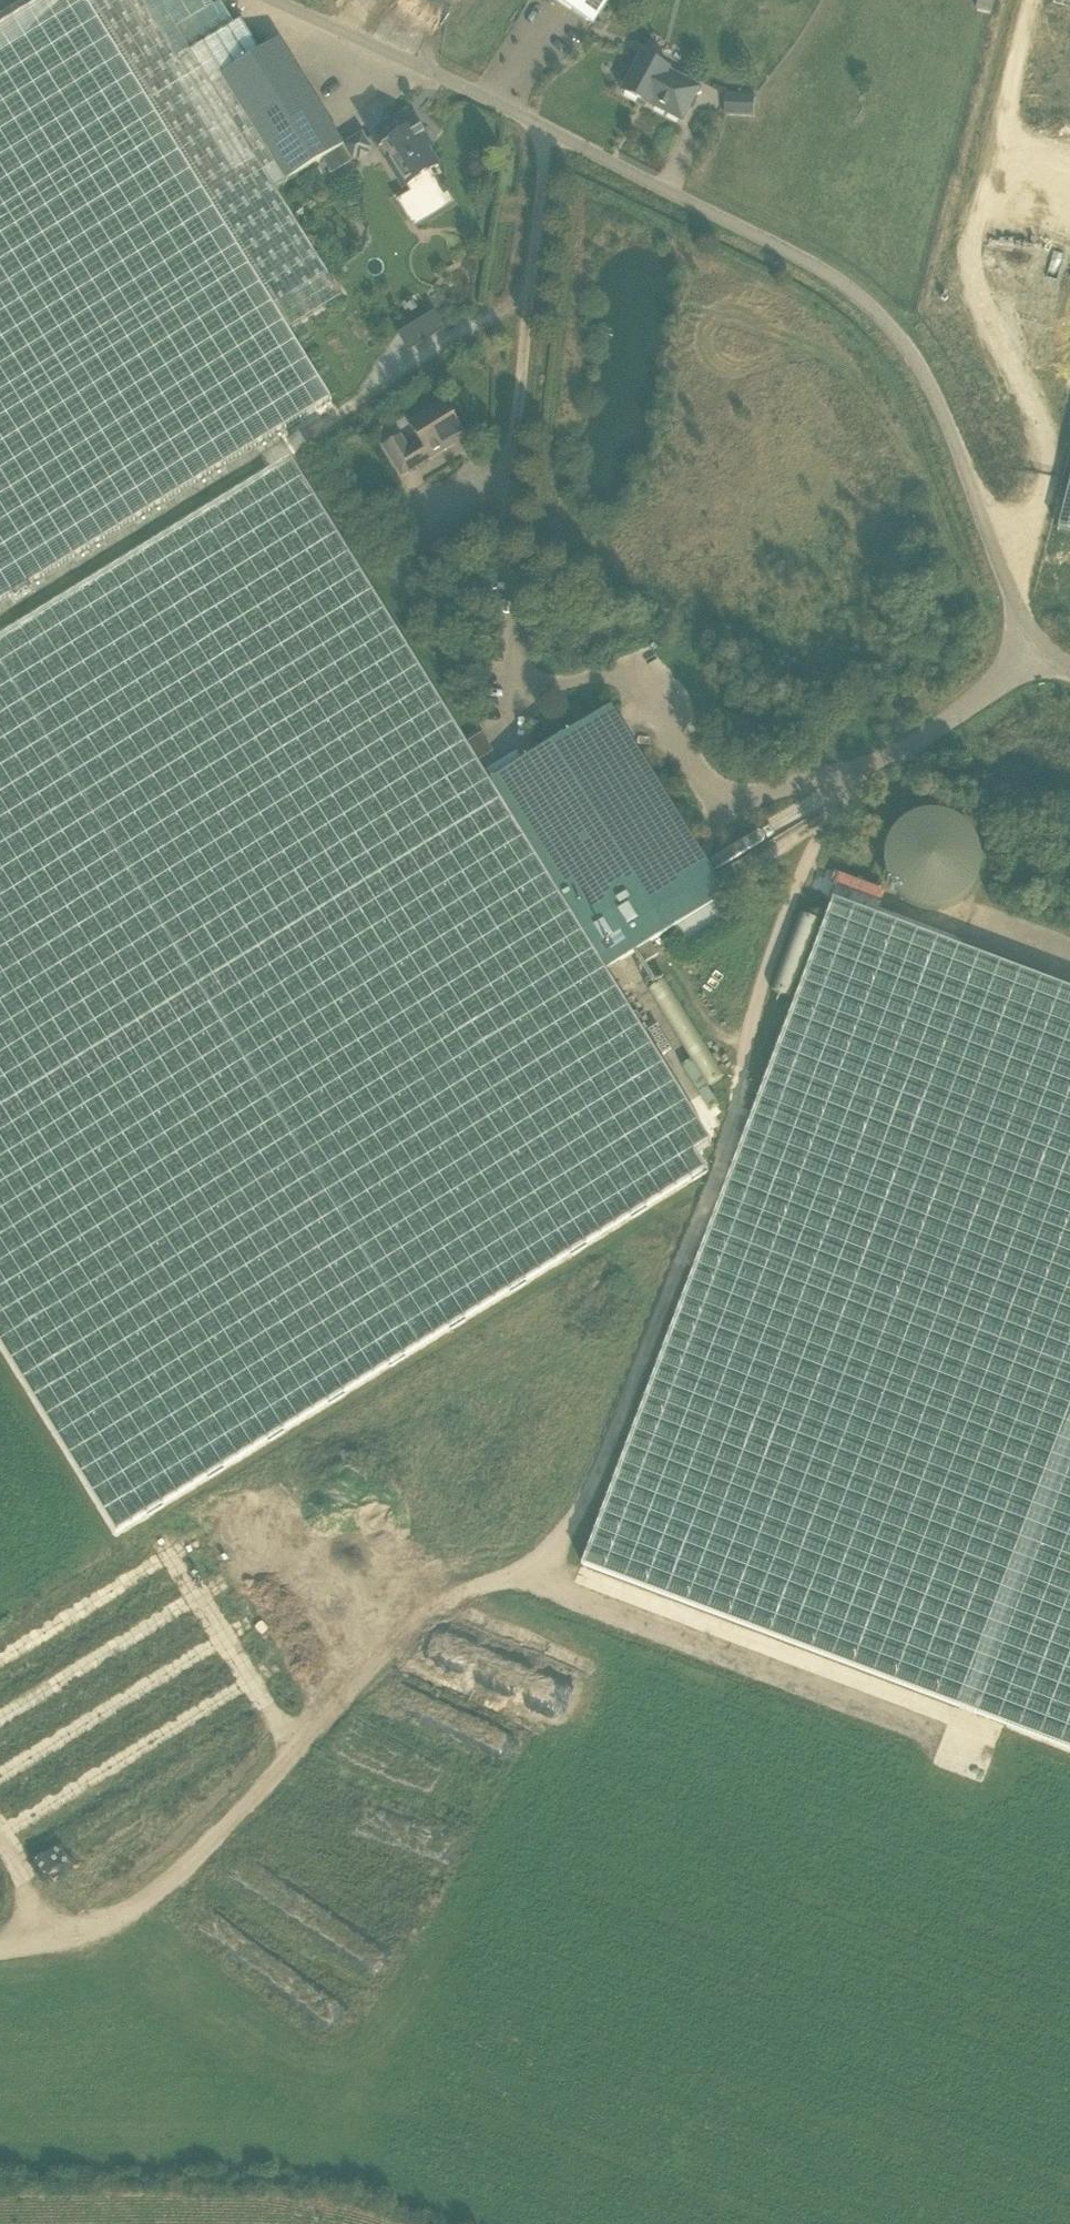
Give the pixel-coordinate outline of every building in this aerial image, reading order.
[(337,134),(289,56),(279,39),(260,51),(251,36),(241,20),(234,24),(220,1),(214,5),(211,0),(41,0),(0,25),(0,602),(329,399),(268,300),(324,266),(276,188),(322,159),(344,145),(337,134)] [(593,24),(609,0),(555,0),(593,24)] [(671,69),(641,54),(632,71),(627,69),(620,83),(624,85),(621,91),(651,107),(651,106),(682,122),(701,87),(670,71),(671,69)] [(754,94),(738,93),(737,115),(753,116),(754,94)] [(392,120),(371,134),(380,148),(384,146),(391,157),(387,160),(404,188),(406,186),(410,192),(428,220),(455,204),(433,169),(439,166),(429,150),(423,140),(427,137),(410,109),(392,120)] [(372,149),(363,134),(344,145),(353,160),(369,151),(372,149)] [(331,174),(353,160),(344,145),(322,159),(331,174)] [(406,349),(444,327),(433,310),(396,332),(406,349)] [(1060,392),(1069,394),(1069,353),(1060,392)] [(444,404),(410,425),(421,443),(408,451),(400,437),(385,447),(402,475),(446,448),(443,443),(462,432),(444,404)] [(592,718),(489,780),(290,458),(0,636),(0,1344),(116,1533),(707,1169),(695,1150),(710,1141),(605,970),(727,895),(705,859),(611,706),(592,718)] [(881,900),(885,888),(834,870),(830,881),(881,900)] [(724,881),(724,882),(729,891),(730,891),(737,887),(737,886),(731,877),(724,881)] [(837,897),(582,1563),(1069,1748),(1069,986),(837,897)] [(635,952),(643,965),(658,955),(650,943),(635,952)] [(707,1085),(721,1076),(662,980),(648,989),(707,1085)]
